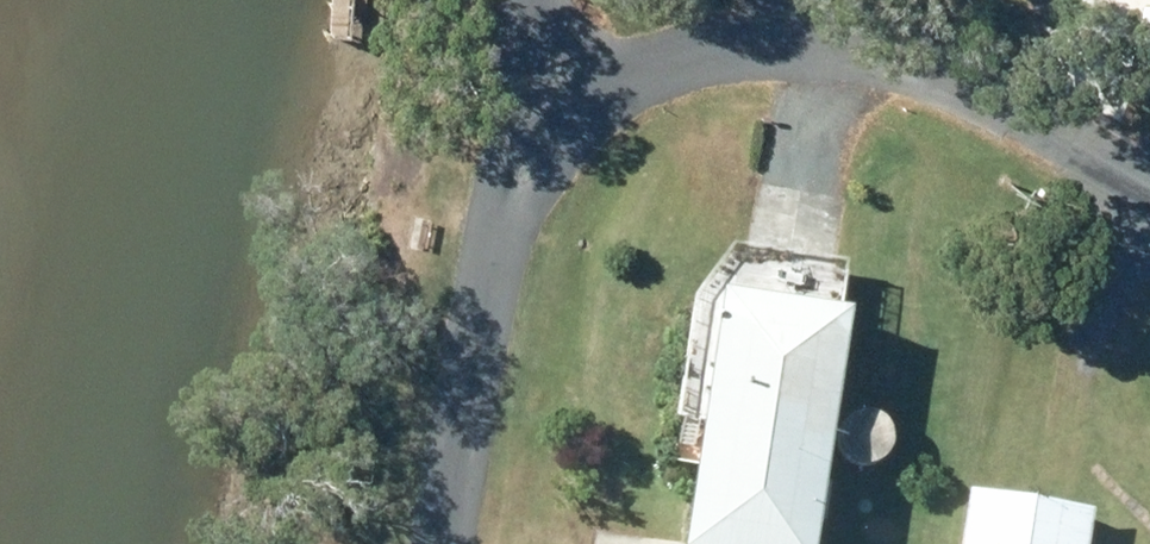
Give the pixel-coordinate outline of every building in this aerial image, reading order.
[(782,513),(817,518),(822,482),(790,477),(816,307),(687,287),(647,543),(777,543),(782,513)] [(1075,506),(951,488),(943,543),(1069,543),(1075,506)]
